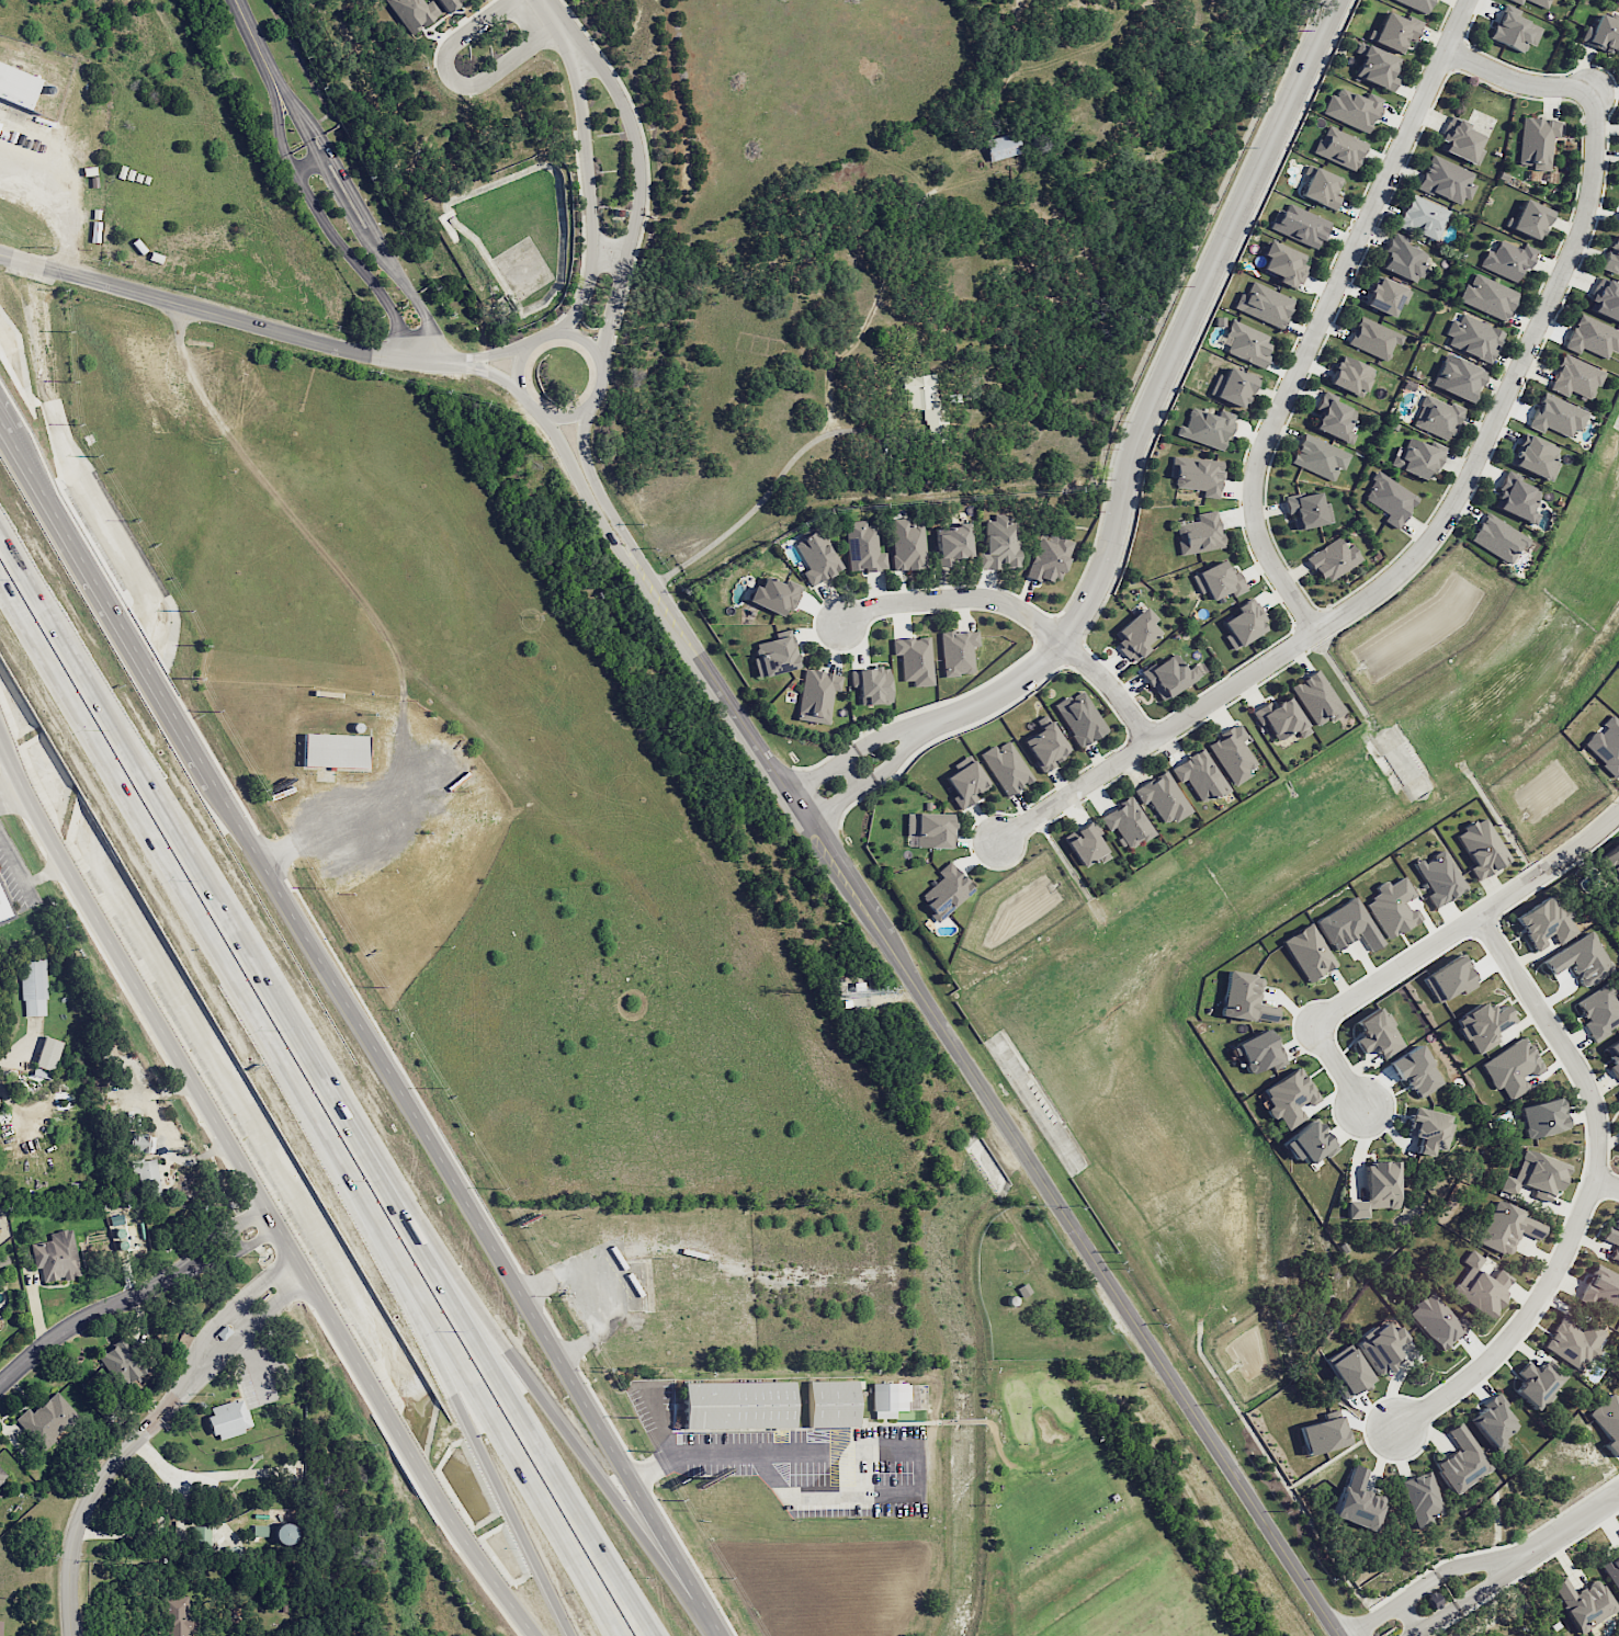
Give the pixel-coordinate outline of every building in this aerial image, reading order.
[(430,0),(429,0),(424,3),(422,0),(385,0),(410,35),(440,13),(430,0)] [(446,12),(464,0),(437,0),(446,12)] [(1425,14),(1431,0),(1392,0),(1425,14)] [(1547,10),(1551,0),(1525,0),(1547,10)] [(1541,28),(1501,9),(1487,38),(1522,53),(1526,43),(1533,46),(1541,28)] [(1422,22),(1405,15),(1403,19),(1385,11),(1376,32),(1370,29),(1366,39),(1401,54),(1407,39),(1413,41),(1422,22)] [(1617,54),(1618,49),(1618,22),(1596,15),(1592,28),(1584,26),(1579,42),(1617,54)] [(1399,60),(1358,41),(1353,52),(1362,56),(1353,76),(1386,90),(1399,60)] [(26,107),(0,97),(0,61),(39,78),(26,107)] [(1366,132),(1371,118),(1375,120),(1383,99),(1366,93),(1364,97),(1338,87),(1335,96),(1329,94),(1321,114),(1366,132)] [(1437,151),(1478,164),(1482,150),(1478,149),(1482,135),(1465,130),(1468,122),(1448,116),(1437,151)] [(1551,136),(1558,137),(1559,119),(1521,117),(1518,164),(1531,165),(1531,170),(1549,171),(1551,136)] [(1314,155),(1355,170),(1366,141),(1324,126),(1314,155)] [(1014,132),(983,141),(989,161),(1020,153),(1014,132)] [(1475,185),(1469,182),(1473,173),(1430,154),(1416,187),(1458,206),(1462,197),(1469,200),(1475,185)] [(1334,210),(1340,197),(1335,195),(1342,179),(1306,164),(1303,174),(1307,176),(1299,196),(1334,210)] [(1396,225),(1436,242),(1449,210),(1409,193),(1396,225)] [(1514,219),(1508,217),(1504,227),(1537,239),(1542,225),(1546,227),(1552,210),(1522,199),(1514,219)] [(1269,229),(1316,249),(1329,221),(1288,203),(1284,211),(1278,208),(1269,229)] [(1377,267),(1417,284),(1425,264),(1422,263),(1426,254),(1405,244),(1407,239),(1392,232),(1377,267)] [(1610,235),(1601,269),(1618,274),(1618,237),(1610,235)] [(1516,281),(1522,266),(1529,269),(1536,249),(1523,244),(1521,248),(1497,239),(1493,252),(1485,250),(1479,267),(1516,281)] [(1295,290),(1309,258),(1268,240),(1262,255),(1267,257),(1261,269),(1278,277),(1276,282),(1295,290)] [(1457,301),(1504,322),(1517,292),(1474,273),(1468,286),(1464,284),(1457,301)] [(1393,316),(1398,302),(1405,305),(1411,289),(1375,277),(1365,306),(1393,316)] [(1614,290),(1616,283),(1597,277),(1585,310),(1618,322),(1618,292),(1614,290)] [(1233,308),(1280,329),(1293,300),(1251,281),(1246,294),(1240,291),(1233,308)] [(1578,313),(1563,347),(1578,354),(1580,348),(1605,358),(1608,350),(1615,352),(1618,343),(1618,331),(1578,313)] [(1446,344),(1489,364),(1496,349),(1495,349),(1503,332),(1461,314),(1457,322),(1451,319),(1444,334),(1450,336),(1446,344)] [(1346,343),(1386,361),(1394,343),(1399,345),(1404,336),(1359,315),(1346,343)] [(1225,335),(1231,338),(1225,352),(1259,367),(1272,337),(1231,319),(1225,335)] [(1485,371),(1445,353),(1431,385),(1471,403),(1485,371)] [(1566,397),(1569,391),(1591,400),(1603,371),(1562,354),(1547,389),(1566,397)] [(1362,397),(1373,368),(1339,355),(1328,384),(1362,397)] [(1218,374),(1209,395),(1242,409),(1256,378),(1228,366),(1223,376),(1218,374)] [(946,403),(937,404),(934,374),(902,376),(904,411),(923,409),(926,438),(948,436),(946,403)] [(1544,427),(1569,437),(1572,429),(1579,432),(1588,411),(1542,392),(1527,426),(1542,432),(1544,427)] [(1448,441),(1462,409),(1425,393),(1411,425),(1448,441)] [(1356,408),(1321,394),(1315,408),(1321,411),(1313,429),(1351,444),(1355,434),(1347,431),(1356,408)] [(1223,450),(1234,414),(1218,409),(1216,415),(1190,407),(1184,427),(1179,425),(1176,436),(1223,450)] [(1290,463),(1333,481),(1338,467),(1342,469),(1349,453),(1302,433),(1290,463)] [(1508,463),(1549,482),(1557,463),(1552,460),(1557,448),(1522,433),(1508,463)] [(1389,467),(1423,478),(1425,472),(1434,475),(1444,446),(1430,442),(1428,445),(1407,438),(1404,449),(1396,446),(1389,467)] [(1222,460),(1174,456),(1172,487),(1203,490),(1202,497),(1219,499),(1222,460)] [(1417,497),(1378,472),(1362,497),(1387,514),(1383,520),(1396,529),(1417,497)] [(1533,526),(1539,514),(1530,510),(1539,489),(1505,474),(1490,507),(1533,526)] [(1330,523),(1326,503),(1321,504),(1318,491),(1283,497),(1287,515),(1291,514),(1294,530),(1330,523)] [(1180,555),(1223,547),(1216,510),(1196,514),(1197,520),(1175,524),(1180,555)] [(1510,564),(1526,536),(1484,512),(1468,541),(1510,564)] [(978,568),(999,569),(999,566),(1018,566),(1019,523),(1007,523),(1007,514),(993,514),(993,520),(985,520),(984,551),(978,551),(978,568)] [(922,521),(908,522),(908,518),(890,519),(894,571),(926,568),(922,521)] [(847,571),(886,569),(885,552),(877,552),(875,525),(865,526),(865,520),(845,521),(847,571)] [(948,557),(969,557),(968,525),(936,525),(937,567),(949,567),(948,557)] [(808,569),(802,572),(810,586),(841,569),(819,529),(794,543),(808,569)] [(1071,541),(1048,534),(1047,540),(1038,538),(1027,577),(1048,583),(1050,578),(1059,580),(1071,541)] [(1362,560),(1353,545),(1346,549),(1338,537),(1307,556),(1324,584),(1362,560)] [(1237,570),(1230,574),(1223,560),(1191,575),(1200,594),(1205,592),(1209,601),(1228,592),(1231,597),(1246,590),(1237,570)] [(800,587),(784,579),(782,584),(764,576),(759,588),(754,586),(747,600),(785,618),(800,587)] [(1229,635),(1224,637),(1231,650),(1264,631),(1258,620),(1263,617),(1252,597),(1234,607),(1237,613),(1221,622),(1229,635)] [(1143,608),(1110,635),(1133,662),(1148,650),(1143,644),(1161,630),(1143,608)] [(977,631),(941,632),(942,675),(973,674),(972,646),(978,646),(977,631)] [(757,678),(799,667),(790,634),(753,643),(756,656),(751,657),(757,678)] [(930,637),(892,639),(892,655),(900,655),(901,681),(912,681),(912,687),(932,686),(930,637)] [(1159,701),(1203,673),(1197,663),(1185,670),(1174,651),(1141,672),(1159,701)] [(859,705),(890,703),(888,667),(850,669),(851,687),(858,686),(859,705)] [(796,720),(828,724),(832,690),(839,691),(841,675),(803,669),(796,720)] [(1315,725),(1327,717),(1329,720),(1344,711),(1317,669),(1290,687),(1315,725)] [(1052,705),(1079,748),(1107,731),(1082,690),(1068,699),(1067,696),(1052,705)] [(1309,732),(1288,696),(1271,706),(1268,702),(1251,711),(1259,726),(1265,723),(1275,741),(1295,730),(1299,738),(1309,732)] [(1035,720),(1040,730),(1022,740),(1041,771),(1069,754),(1045,714),(1035,720)] [(1610,714),(1601,723),(1602,724),(1582,746),(1614,776),(1618,771),(1618,722),(1610,714)] [(1206,744),(1232,785),(1259,768),(1241,741),(1247,737),(1238,723),(1206,744)] [(299,764),(301,731),(366,734),(365,768),(299,764)] [(1005,797),(1032,780),(1008,740),(995,748),(993,745),(979,753),(1005,797)] [(1227,787),(1203,748),(1170,768),(1179,783),(1186,779),(1201,803),(1227,787)] [(976,799),(973,795),(988,786),(968,755),(952,765),(955,770),(944,777),(955,795),(951,798),(959,810),(976,799)] [(1149,800),(1165,826),(1191,810),(1166,770),(1133,790),(1142,804),(1149,800)] [(1154,834),(1132,797),(1099,816),(1108,831),(1115,827),(1128,849),(1154,834)] [(906,814),(907,847),(952,847),(951,813),(906,814)] [(1476,880),(1510,859),(1483,816),(1454,834),(1474,865),(1469,868),(1476,880)] [(1081,867),(1096,857),(1100,863),(1109,857),(1087,822),(1063,837),(1081,867)] [(1599,857),(1618,882),(1618,842),(1599,857)] [(1433,909),(1466,889),(1442,848),(1414,865),(1430,893),(1425,895),(1433,909)] [(974,891),(949,861),(937,871),(942,877),(918,897),(938,920),(974,891)] [(1386,939),(1418,921),(1407,900),(1414,896),(1403,876),(1387,885),(1385,881),(1374,887),(1378,894),(1365,902),(1386,939)] [(14,914),(0,921),(0,883),(14,914)] [(1577,933),(1565,913),(1562,914),(1551,895),(1513,916),(1534,952),(1545,945),(1542,939),(1551,933),(1557,944),(1577,933)] [(1369,951),(1383,944),(1355,896),(1315,919),(1332,950),(1360,935),(1369,951)] [(1307,983),(1335,965),(1310,923),(1281,941),(1307,983)] [(1541,959),(1549,975),(1569,964),(1582,987),(1612,971),(1590,932),(1541,959)] [(1475,986),(1457,955),(1421,977),(1437,1003),(1460,989),(1462,994),(1475,986)] [(47,1015),(45,958),(20,959),(22,1016),(47,1015)] [(1220,1015),(1274,1023),(1277,1007),(1258,1004),(1262,976),(1227,970),(1220,1015)] [(1586,1022),(1583,1023),(1591,1040),(1618,1026),(1618,999),(1618,1000),(1609,983),(1575,1001),(1586,1022)] [(1497,1001),(1484,1009),(1479,1003),(1454,1019),(1476,1054),(1497,1041),(1491,1032),(1509,1020),(1497,1001)] [(1354,1022),(1360,1033),(1352,1037),(1361,1053),(1374,1046),(1381,1059),(1403,1047),(1380,1007),(1354,1022)] [(1270,1066),(1271,1069),(1283,1065),(1269,1029),(1230,1044),(1234,1055),(1241,1053),(1249,1073),(1270,1066)] [(34,1076),(53,1079),(60,1040),(41,1037),(34,1076)] [(1479,1062),(1494,1090),(1501,1086),(1508,1099),(1528,1089),(1523,1079),(1541,1069),(1524,1037),(1479,1062)] [(1601,1049),(1618,1079),(1618,1038),(1601,1049)] [(1391,1060),(1415,1100),(1441,1084),(1417,1044),(1391,1060)] [(1261,1089),(1274,1111),(1285,1130),(1304,1118),(1299,1110),(1318,1099),(1299,1067),(1261,1089)] [(1518,1108),(1527,1139),(1566,1128),(1557,1096),(1518,1108)] [(1406,1135),(1420,1138),(1417,1153),(1432,1156),(1433,1148),(1446,1151),(1453,1115),(1412,1107),(1406,1135)] [(1301,1156),(1308,1165),(1324,1153),(1327,1157),(1337,1149),(1314,1118),(1282,1143),(1295,1161),(1301,1156)] [(125,1149),(127,1133),(152,1135),(150,1151),(125,1149)] [(1564,1165),(1522,1148),(1510,1178),(1502,1175),(1497,1189),(1512,1195),(1517,1183),(1537,1191),(1535,1197),(1550,1203),(1564,1165)] [(135,1172),(131,1172),(128,1159),(141,1157),(141,1159),(152,1157),(159,1193),(139,1197),(135,1172)] [(1364,1162),(1365,1200),(1346,1201),(1347,1218),(1368,1217),(1368,1208),(1399,1207),(1398,1162),(1364,1162)] [(1544,1221),(1491,1202),(1476,1244),(1509,1255),(1517,1232),(1538,1240),(1544,1221)] [(1618,1212),(1611,1229),(1605,1227),(1600,1239),(1614,1244),(1609,1259),(1618,1262),(1618,1212)] [(126,1229),(125,1228),(116,1229),(119,1259),(143,1256),(140,1228),(126,1229)] [(49,1234),(71,1229),(80,1276),(44,1283),(41,1265),(35,1266),(31,1245),(50,1240),(49,1234)] [(1488,1318),(1513,1278),(1496,1268),(1489,1279),(1474,1270),(1482,1257),(1469,1249),(1461,1262),(1467,1265),(1449,1293),(1488,1318)] [(9,1263),(6,1256),(0,1258),(0,1266),(9,1263)] [(1595,1264),(1582,1293),(1618,1310),(1618,1275),(1595,1264)] [(1403,1314),(1438,1351),(1463,1326),(1428,1289),(1403,1314)] [(1541,1347),(1579,1371),(1604,1332),(1587,1321),(1582,1327),(1562,1314),(1541,1347)] [(1375,1376),(1401,1360),(1392,1346),(1404,1339),(1396,1326),(1388,1331),(1383,1322),(1353,1340),(1375,1376)] [(225,1342),(218,1336),(228,1326),(235,1333),(225,1342)] [(98,1357),(126,1338),(148,1370),(120,1389),(98,1357)] [(1323,1366),(1345,1398),(1372,1380),(1351,1348),(1323,1366)] [(1515,1373),(1523,1380),(1513,1391),(1535,1411),(1563,1380),(1542,1361),(1535,1369),(1526,1361),(1515,1373)] [(807,1424),(806,1379),(853,1378),(854,1424),(807,1424)] [(682,1428),(681,1383),(789,1381),(790,1425),(682,1428)] [(870,1410),(870,1382),(904,1382),(904,1409),(870,1410)] [(14,1419),(26,1408),(31,1413),(55,1391),(76,1415),(50,1436),(54,1440),(43,1450),(14,1419)] [(1618,1453),(1618,1400),(1612,1392),(1587,1414),(1609,1440),(1604,1445),(1615,1457),(1618,1453)] [(1468,1417),(1497,1454),(1506,1447),(1499,1439),(1516,1425),(1502,1407),(1506,1403),(1498,1393),(1468,1417)] [(216,1440),(252,1428),(242,1398),(206,1409),(216,1440)] [(1299,1426),(1306,1455),(1348,1444),(1341,1416),(1299,1426)] [(1453,1494),(1492,1469),(1461,1421),(1446,1430),(1458,1448),(1433,1464),(1453,1494)] [(1368,1469),(1350,1464),(1333,1518),(1375,1531),(1386,1497),(1362,1490),(1368,1469)] [(1412,1529),(1431,1525),(1429,1518),(1443,1515),(1432,1472),(1401,1479),(1412,1529)] [(279,1522),(273,1541),(290,1547),(296,1528),(279,1522)] [(1602,1564),(1618,1596),(1618,1554),(1602,1564)] [(1617,1610),(1599,1578),(1573,1593),(1564,1577),(1550,1585),(1577,1633),(1617,1610)] [(1432,1610),(1443,1605),(1435,1590),(1425,1595),(1432,1610)] [(188,1631),(188,1635),(166,1635),(166,1595),(188,1595),(188,1615),(190,1615),(190,1631),(188,1631)]
